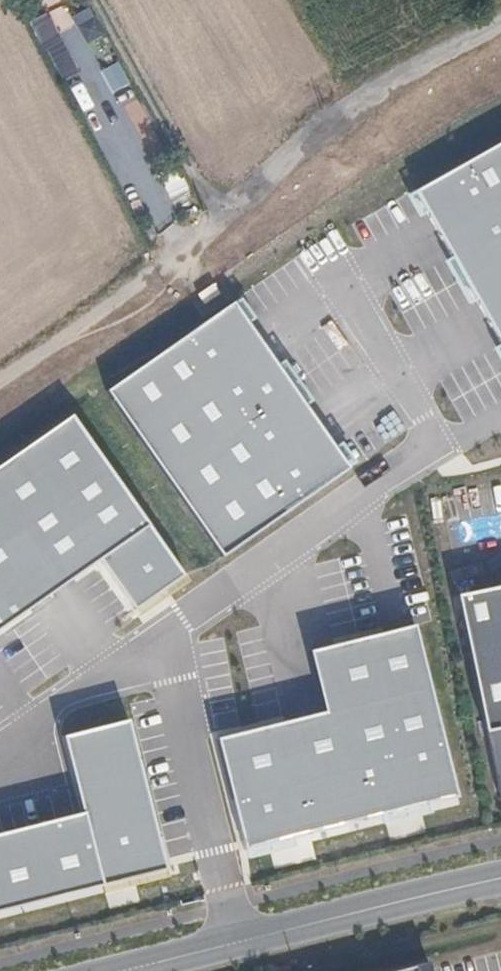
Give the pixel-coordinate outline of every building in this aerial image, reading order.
[(35,26),(61,82),(79,74),(53,17),(35,26)] [(416,185),(500,339),(500,138),(416,185)] [(229,299),(104,387),(220,550),(345,462),(229,299)] [(0,459),(0,618),(95,554),(144,520),(70,411),(0,459)] [(180,573),(144,520),(95,554),(131,607),(180,573)] [(459,594),(500,786),(500,584),(459,594)] [(216,738),(242,844),(454,794),(413,623),(308,648),(324,713),(216,738)] [(65,735),(87,812),(0,834),(0,907),(39,896),(167,864),(130,719),(65,735)]
